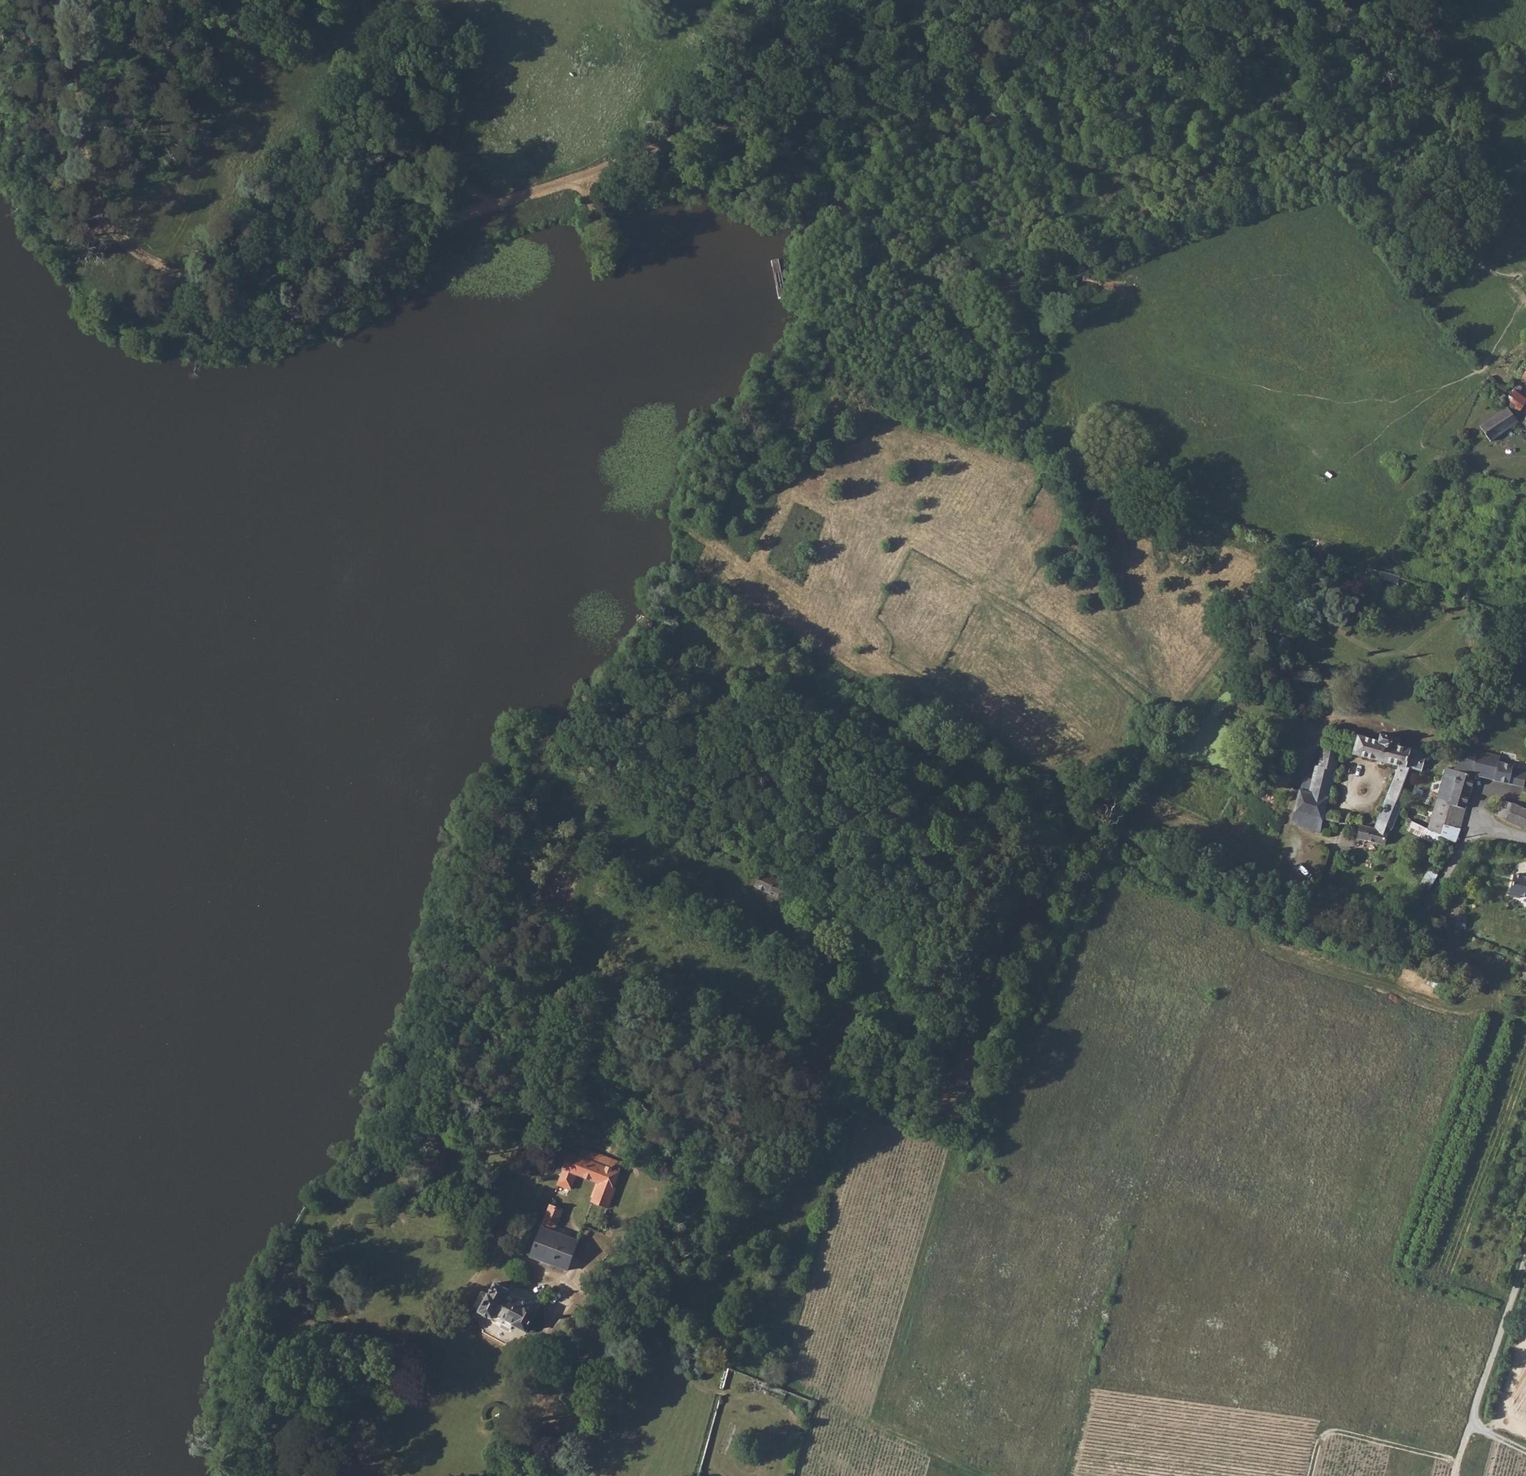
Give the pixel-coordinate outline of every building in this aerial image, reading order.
[(1516,374),(1522,378),(1525,372),(1525,359),(1516,374)] [(1480,426),(1491,442),(1518,422),(1520,425),(1524,420),(1525,421),(1525,408),(1524,406),(1525,403),(1525,400),(1518,394),(1522,388),(1518,385),(1508,398),(1507,400),(1505,402),(1519,412),(1514,416),(1507,407),(1480,426)] [(1400,577),(1381,571),(1379,578),(1381,578),(1380,581),(1396,586),(1397,584),(1398,584),(1400,577)] [(746,712),(731,703),(726,713),(733,717),(735,715),(741,719),(746,712)] [(1375,829),(1375,830),(1388,832),(1393,828),(1401,804),(1400,802),(1397,801),(1409,768),(1421,772),(1425,755),(1426,754),(1399,747),(1401,740),(1381,735),(1379,742),(1359,737),(1354,754),(1399,766),(1375,829)] [(1299,792),(1291,823),(1320,832),(1324,819),(1339,754),(1323,750),(1323,752),(1319,766),(1316,765),(1309,793),(1300,790),(1299,792)] [(1457,765),(1454,770),(1466,773),(1473,775),(1475,763),(1484,765),(1486,753),(1478,752),(1478,754),(1464,750),(1458,762),(1457,765)] [(1494,781),(1509,784),(1510,779),(1524,781),(1525,775),(1525,774),(1512,771),(1513,766),(1499,763),(1494,780),(1494,781)] [(1428,828),(1428,829),(1440,835),(1455,842),(1457,839),(1462,826),(1465,809),(1476,776),(1473,775),(1466,773),(1454,770),(1447,768),(1428,828)] [(1512,803),(1501,799),(1495,815),(1525,828),(1525,809),(1512,803)] [(1428,828),(1412,821),(1408,830),(1436,844),(1440,835),(1428,829),(1428,828)] [(1361,825),(1361,827),(1360,833),(1358,839),(1386,844),(1388,833),(1388,832),(1375,830),(1375,829),(1361,825)] [(759,880),(756,885),(769,892),(770,889),(776,878),(756,868),(752,876),(759,880)] [(1427,888),(1429,890),(1437,875),(1428,870),(1420,885),(1427,888)] [(1510,896),(1525,898),(1525,877),(1514,874),(1510,896)] [(776,878),(770,889),(782,895),(787,884),(776,878)] [(586,1223),(601,1229),(615,1184),(612,1180),(617,1167),(597,1159),(600,1149),(583,1142),(579,1152),(571,1149),(559,1180),(570,1185),(578,1168),(602,1179),(586,1223)] [(316,1186),(312,1194),(324,1199),(316,1186)] [(551,1201),(531,1252),(567,1267),(579,1237),(553,1227),(550,1226),(553,1221),(555,1222),(562,1205),(551,1201)] [(480,1282),(471,1303),(512,1320),(513,1317),(526,1322),(534,1300),(523,1296),(520,1297),(500,1288),(504,1279),(493,1274),(488,1286),(480,1282)]
